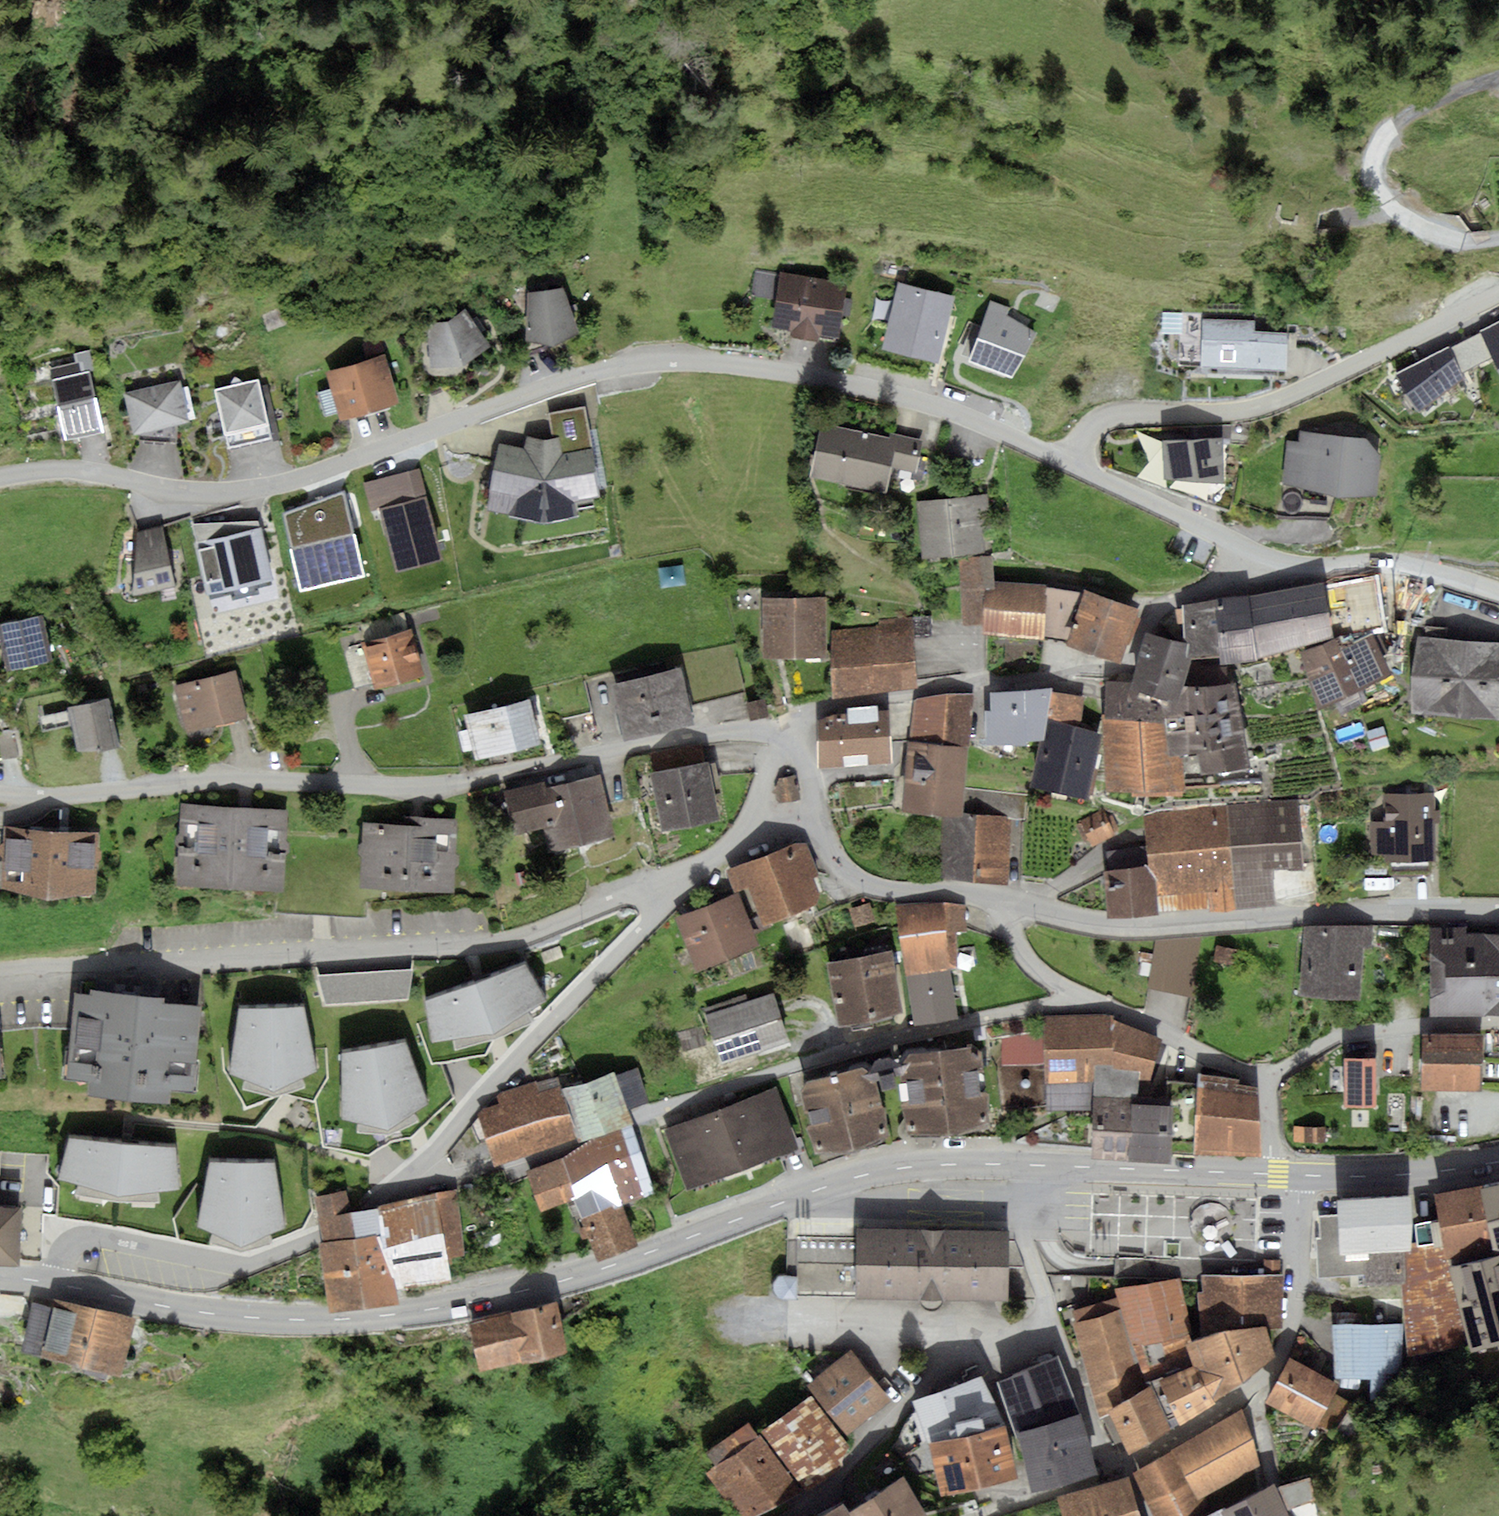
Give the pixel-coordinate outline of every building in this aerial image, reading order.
[(848,282),(755,268),(751,296),(775,299),(771,327),(791,331),(790,337),(818,341),(819,335),(839,338),(848,282)] [(954,296),(898,282),(881,349),(938,363),(954,296)] [(563,288),(528,292),(525,341),(554,345),(580,332),(563,288)] [(990,302),(968,361),(1012,378),(1037,332),(1007,315),(1011,308),(990,302)] [(426,329),(431,367),(463,365),(491,348),(466,308),(448,321),(426,329)] [(1254,321),(1201,319),(1201,337),(1199,366),(1199,373),(1277,376),(1278,369),(1285,369),(1287,332),(1254,331),(1254,321)] [(1395,373),(1404,396),(1418,413),(1464,378),(1460,372),(1493,358),(1498,371),(1498,321),(1395,373)] [(1199,366),(1201,337),(1180,336),(1178,365),(1199,366)] [(385,354),(325,371),(340,420),(399,403),(385,354)] [(89,371),(52,381),(66,435),(102,427),(89,371)] [(259,379),(214,390),(228,450),(273,439),(259,379)] [(123,393),(134,435),(189,421),(179,380),(123,393)] [(524,448),(498,444),(486,509),(544,523),(579,516),(577,503),(600,497),(585,407),(548,413),(553,438),(527,436),(524,448)] [(889,437),(821,422),(809,477),(886,493),(892,469),(916,474),(924,440),(890,432),(889,437)] [(1299,442),(1287,440),(1283,484),(1338,496),(1376,497),(1381,455),(1367,438),(1300,431),(1299,442)] [(1223,438),(1162,439),(1164,478),(1224,483),(1223,438)] [(988,494),(916,502),(922,558),(985,552),(983,531),(992,530),(988,494)] [(260,520),(193,524),(212,594),(275,580),(260,520)] [(175,585),(162,526),(137,532),(132,595),(175,585)] [(993,557),(959,564),(963,625),(983,623),(982,589),(995,589),(994,580),(993,557)] [(1379,578),(1325,587),(1336,635),(1386,626),(1379,578)] [(994,580),(995,589),(982,589),(983,623),(983,634),(1044,639),(1044,636),(1046,587),(1046,584),(994,580)] [(1262,606),(1325,594),(1322,582),(1248,596),(1259,657),(1300,645),(1297,636),(1268,644),(1262,606)] [(1084,592),(1046,587),(1044,636),(1067,639),(1084,592)] [(1140,609),(1085,590),(1084,592),(1067,639),(1066,644),(1121,663),(1140,609)] [(1325,594),(1262,606),(1268,644),(1297,636),(1300,645),(1334,636),(1325,594)] [(1248,596),(1217,598),(1220,655),(1221,663),(1260,659),(1259,657),(1248,596)] [(826,597),(763,597),(763,658),(826,657),(826,597)] [(1217,598),(1182,604),(1182,610),(1177,610),(1178,622),(1182,622),(1183,642),(1189,643),(1186,656),(1192,658),(1220,655),(1217,598)] [(373,684),(374,690),(425,675),(412,628),(409,629),(404,612),(360,625),(365,642),(342,649),(354,689),(373,684)] [(0,624),(0,639),(7,671),(53,661),(42,615),(0,624)] [(878,626),(832,630),(832,698),(919,686),(913,617),(878,620),(878,626)] [(1419,635),(1412,674),(1412,712),(1498,719),(1498,641),(1447,637),(1448,628),(1425,626),(1424,635),(1419,635)] [(1342,635),(1300,650),(1318,709),(1391,674),(1383,655),(1374,636),(1371,629),(1342,635)] [(1183,642),(1146,632),(1133,683),(1132,686),(1179,700),(1183,685),(1188,670),(1192,658),(1186,656),(1189,643),(1183,642)] [(1379,634),(1374,636),(1383,655),(1387,653),(1379,634)] [(681,667),(690,704),(744,692),(735,655),(681,667)] [(681,667),(610,684),(623,741),(694,724),(690,704),(681,667)] [(1228,682),(1227,667),(1188,670),(1183,685),(1228,682)] [(174,686),(186,733),(246,717),(234,671),(174,686)] [(1179,700),(1132,686),(1133,683),(1106,680),(1105,714),(1101,714),(1107,791),(1186,790),(1182,754),(1183,685),(1179,700)] [(1249,767),(1235,682),(1228,682),(1183,685),(1182,754),(1197,753),(1201,773),(1249,767)] [(1052,688),(990,692),(991,710),(985,711),(987,745),(1043,739),(1046,724),(1052,692),(1052,688)] [(1084,697),(1052,692),(1046,724),(1081,725),(1084,697)] [(974,694),(914,699),(909,742),(967,747),(969,747),(974,694)] [(530,698),(463,715),(467,730),(472,750),(475,761),(542,744),(530,698)] [(765,698),(745,703),(750,721),(770,716),(765,698)] [(110,699),(67,707),(68,710),(72,726),(78,751),(100,751),(121,748),(110,699)] [(834,714),(817,721),(817,768),(893,762),(889,709),(834,714)] [(72,726),(68,710),(38,716),(42,733),(72,726)] [(1081,725),(1046,724),(1043,739),(1029,789),(1090,801),(1098,769),(1094,768),(1102,729),(1081,725)] [(1383,727),(1366,733),(1372,752),(1389,747),(1383,727)] [(472,750),(467,730),(457,732),(463,753),(472,750)] [(20,758),(15,731),(0,733),(0,751),(2,761),(20,758)] [(704,741),(646,753),(662,831),(720,819),(704,741)] [(967,747),(909,742),(907,742),(902,811),(942,813),(963,815),(965,788),(967,747)] [(617,835),(602,774),(547,787),(546,780),(504,790),(515,834),(543,828),(549,852),(617,835)] [(963,815),(942,813),(943,879),(1008,885),(1010,818),(1025,820),(1026,794),(965,788),(963,815)] [(1383,822),(1371,822),(1371,855),(1384,855),(1384,860),(1434,860),(1434,793),(1383,793),(1383,822)] [(1296,799),(1227,805),(1234,907),(1274,904),(1271,870),(1302,866),(1296,799)] [(182,804),(178,884),(283,889),(287,809),(182,804)] [(1159,811),(1143,816),(1146,846),(1148,867),(1157,881),(1158,914),(1234,907),(1227,805),(1159,811)] [(1102,809),(1079,821),(1080,824),(1076,825),(1085,842),(1088,840),(1092,847),(1115,835),(1114,832),(1119,829),(1112,815),(1107,817),(1102,809)] [(362,856),(360,888),(455,892),(456,866),(460,863),(460,855),(457,852),(458,819),(405,817),(405,825),(363,823),(362,842),(358,844),(358,853),(362,856)] [(95,894),(97,863),(102,859),(102,850),(97,847),(98,831),(4,826),(4,842),(0,845),(0,856),(3,858),(1,889),(95,894)] [(820,876),(807,843),(799,842),(727,870),(735,890),(749,885),(765,925),(816,905),(821,893),(815,878),(820,876)] [(1108,869),(1104,869),(1108,917),(1158,914),(1157,881),(1148,867),(1146,846),(1106,852),(1108,869)] [(741,893),(675,919),(696,972),(762,945),(741,893)] [(870,902),(849,909),(855,928),(876,921),(870,902)] [(943,902),(895,905),(900,937),(955,932),(968,930),(966,905),(943,902)] [(1373,927),(1301,925),(1299,996),(1361,998),(1362,946),(1373,947),(1373,927)] [(1429,927),(1430,1014),(1498,1014),(1498,934),(1466,934),(1466,927),(1429,927)] [(955,932),(900,937),(914,1025),(957,1019),(950,969),(959,968),(955,932)] [(1155,941),(1148,988),(1192,997),(1200,939),(1155,941)] [(559,945),(540,953),(545,964),(563,957),(559,945)] [(1238,950),(1217,946),(1214,962),(1235,966),(1238,950)] [(892,951),(827,963),(838,1025),(903,1014),(892,951)] [(524,961),(425,1000),(432,1043),(494,1032),(547,999),(524,961)] [(1149,977),(1151,963),(1141,962),(1140,976),(1149,977)] [(413,969),(317,974),(325,1004),(409,1000),(413,969)] [(90,994),(75,992),(66,1078),(90,1080),(171,1089),(193,1091),(202,1007),(164,1003),(165,996),(90,989),(90,994)] [(774,993),(706,1014),(721,1063),(790,1042),(774,993)] [(303,1004),(240,1004),(230,1079),(239,1095),(263,1094),(264,1100),(284,1093),(283,1081),(316,1068),(303,1004)] [(1093,1110),(1091,1157),(1171,1162),(1171,1152),(1173,1105),(1166,1105),(1138,1104),(1139,1080),(1150,1080),(1161,1038),(1115,1020),(1114,1015),(1043,1016),(1046,1110),(1093,1110)] [(707,1044),(701,1025),(679,1032),(685,1051),(707,1044)] [(1422,1033),(1421,1090),(1483,1091),(1484,1034),(1422,1033)] [(1007,1062),(1022,1061),(1021,1036),(1006,1037),(1007,1062)] [(405,1038),(342,1049),(343,1114),(389,1124),(427,1100),(405,1038)] [(910,1052),(897,1066),(908,1133),(952,1133),(989,1122),(983,1053),(973,1044),(910,1052)] [(1376,1057),(1344,1057),(1345,1106),(1377,1106),(1376,1057)] [(807,1079),(800,1092),(816,1152),(852,1150),(889,1132),(874,1072),(864,1065),(807,1079)] [(615,1075),(614,1072),(562,1090),(578,1137),(579,1140),(632,1121),(628,1109),(650,1101),(637,1067),(615,1075)] [(1171,1152),(1194,1153),(1262,1155),(1258,1087),(1238,1084),(1240,1078),(1198,1073),(1198,1084),(1167,1080),(1166,1105),(1173,1105),(1171,1152)] [(557,1075),(536,1082),(539,1092),(560,1086),(557,1075)] [(171,1089),(90,1080),(88,1095),(170,1102),(171,1089)] [(477,1115),(495,1165),(578,1137),(562,1090),(560,1086),(539,1092),(536,1082),(535,1080),(500,1092),(496,1096),(499,1102),(483,1108),(477,1115)] [(670,1201),(676,1217),(764,1185),(786,1172),(780,1155),(798,1148),(775,1086),(664,1128),(686,1189),(670,1201)] [(657,1194),(634,1126),(594,1141),(562,1158),(525,1173),(540,1213),(574,1201),(598,1259),(638,1243),(624,1204),(657,1194)] [(1311,1142),(1311,1127),(1294,1127),(1294,1142),(1311,1142)] [(1326,1127),(1311,1127),(1311,1142),(1313,1142),(1313,1144),(1325,1143),(1325,1142),(1327,1141),(1326,1127)] [(176,1147),(68,1136),(58,1178),(117,1195),(182,1188),(176,1147)] [(275,1163),(210,1161),(198,1226),(242,1245),(285,1228),(275,1163)] [(1495,1255),(1449,1266),(1469,1345),(1471,1353),(1498,1346),(1498,1183),(1481,1187),(1495,1255)] [(1495,1255),(1481,1187),(1480,1185),(1434,1194),(1440,1221),(1416,1224),(1418,1242),(1410,1243),(1411,1250),(1403,1250),(1406,1285),(1401,1284),(1408,1356),(1469,1345),(1449,1266),(1495,1255)] [(348,1190),(312,1196),(319,1237),(319,1240),(316,1241),(328,1312),(396,1301),(394,1289),(391,1269),(449,1260),(448,1254),(463,1251),(454,1195),(366,1209),(352,1211),(348,1190)] [(1410,1243),(1410,1195),(1336,1199),(1337,1215),(1318,1216),(1320,1237),(1315,1237),(1318,1276),(1363,1274),(1365,1285),(1401,1284),(1406,1285),(1403,1250),(1411,1250),(1410,1243)] [(20,1265),(23,1206),(0,1205),(0,1264),(20,1265)] [(933,1229),(856,1228),(856,1237),(855,1289),(855,1298),(919,1299),(920,1303),(923,1307),(926,1310),(931,1311),(937,1310),(940,1307),(943,1303),(943,1299),(1009,1300),(1010,1230),(933,1229)] [(855,1289),(856,1237),(797,1236),(797,1275),(781,1275),(776,1277),(774,1281),(773,1285),(773,1290),(776,1295),(781,1297),(798,1298),(798,1288),(855,1289)] [(1280,1259),(1264,1259),(1264,1273),(1281,1273),(1280,1259)] [(391,1269),(394,1289),(452,1279),(449,1260),(391,1269)] [(1283,1276),(1202,1276),(1202,1291),(1207,1335),(1265,1327),(1283,1327),(1283,1276)] [(1179,1278),(1115,1289),(1117,1297),(1121,1309),(1132,1348),(1143,1345),(1194,1333),(1179,1278)] [(1207,1335),(1202,1291),(1196,1292),(1201,1337),(1207,1335)] [(1072,1311),(1075,1321),(1121,1309),(1117,1297),(1072,1311)] [(135,1319),(54,1299),(52,1307),(33,1303),(21,1351),(121,1375),(135,1319)] [(467,1322),(479,1371),(568,1350),(557,1301),(467,1322)] [(1075,1321),(1071,1322),(1099,1417),(1110,1413),(1108,1409),(1153,1383),(1143,1345),(1132,1348),(1121,1309),(1075,1321)] [(1403,1323),(1331,1324),(1336,1378),(1370,1379),(1371,1401),(1404,1385),(1403,1323)] [(1195,1339),(1186,1344),(1194,1365),(1216,1402),(1276,1355),(1265,1327),(1207,1335),(1201,1337),(1195,1339)] [(1195,1339),(1194,1333),(1143,1345),(1153,1383),(1194,1365),(1186,1344),(1195,1339)] [(851,1350),(807,1384),(846,1435),(890,1401),(851,1350)] [(1059,1353),(1000,1378),(1018,1432),(1081,1412),(1059,1353)] [(1339,1385),(1290,1358),(1264,1403),(1316,1430),(1339,1385)] [(1194,1365),(1153,1383),(1171,1429),(1216,1402),(1194,1365)] [(981,1376),(915,1400),(925,1442),(1004,1423),(998,1406),(981,1376)] [(1153,1383),(1108,1409),(1110,1413),(1129,1455),(1171,1429),(1153,1383)] [(811,1394),(762,1431),(807,1492),(857,1454),(811,1394)] [(1350,1404),(1337,1395),(1320,1428),(1332,1433),(1350,1404)] [(1261,1466),(1243,1409),(1173,1450),(1199,1500),(1261,1466)] [(1081,1412),(1018,1432),(1033,1491),(1098,1473),(1081,1412)] [(707,1471),(739,1515),(753,1515),(803,1491),(760,1435),(758,1436),(748,1423),(719,1443),(728,1458),(707,1471)] [(1006,1425),(930,1443),(941,1497),(1017,1481),(1006,1425)] [(1136,1472),(1155,1515),(1204,1515),(1207,1515),(1199,1500),(1173,1450),(1136,1472)] [(849,1512),(851,1515),(927,1515),(903,1476),(849,1512)] [(1057,1496),(1063,1515),(1141,1515),(1129,1476),(1057,1496)] [(1309,1477),(1279,1485),(1276,1480),(1222,1508),(1226,1515),(1319,1515),(1309,1477)] [(821,1515),(851,1515),(849,1512),(844,1503),(821,1515)] [(1222,1508),(1207,1515),(1204,1515),(1226,1515),(1222,1508)]
